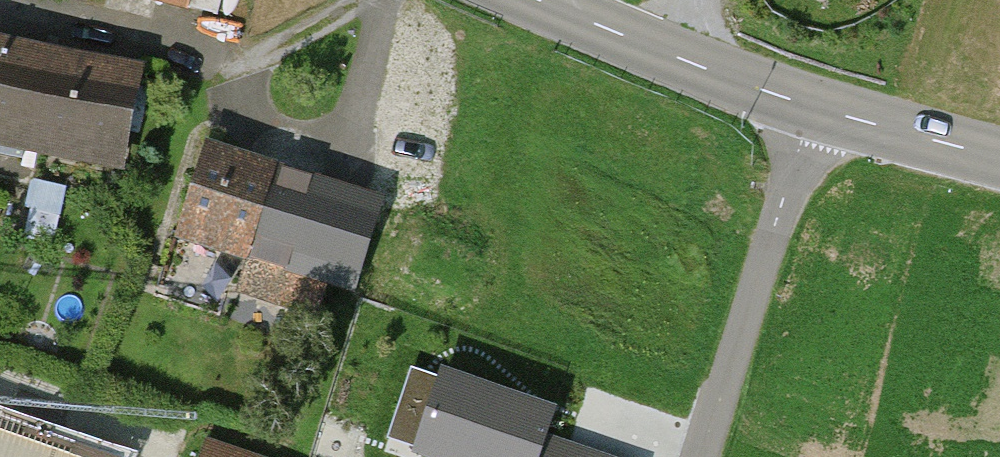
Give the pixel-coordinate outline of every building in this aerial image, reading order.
[(131,169),(149,78),(0,48),(0,143),(131,169)] [(206,147),(177,230),(414,313),(456,195),(381,169),(369,204),(206,147)] [(417,452),(433,456),(554,456),(538,452),(551,414),(442,377),(417,452)] [(0,429),(0,456),(80,456),(0,429)] [(208,456),(241,456),(211,447),(208,456)]
